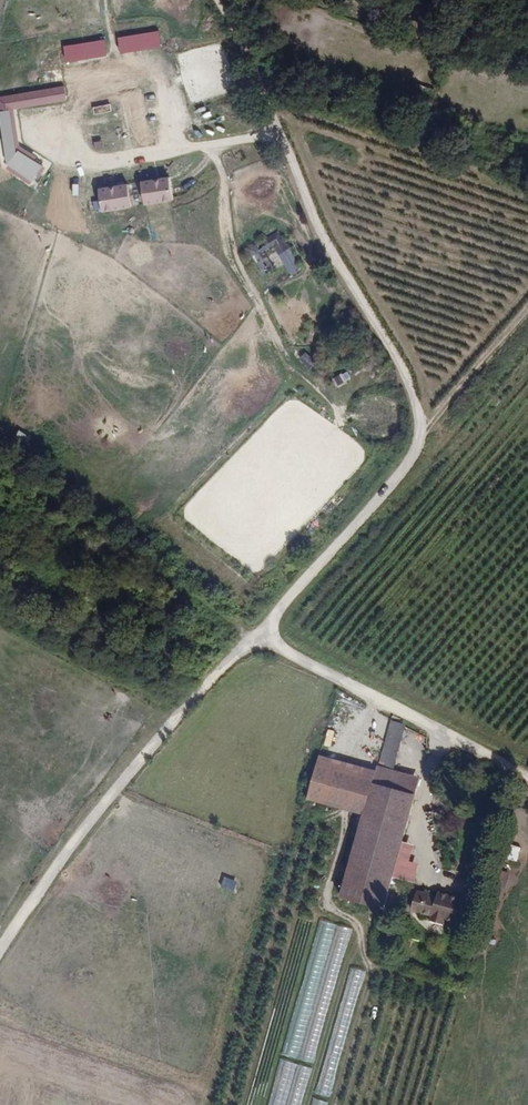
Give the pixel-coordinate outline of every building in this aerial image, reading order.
[(160,47),(157,31),(117,38),(120,53),(160,47)] [(106,56),(103,40),(64,45),(66,62),(106,56)] [(44,162),(21,147),(15,108),(69,100),(66,86),(0,96),(0,121),(7,167),(30,183),(44,162)] [(93,142),(94,150),(103,149),(102,140),(93,142)] [(170,178),(99,189),(103,211),(173,200),(170,178)] [(250,248),(265,275),(275,269),(265,252),(274,247),(290,275),(301,269),(280,231),(250,248)] [(341,373),(332,379),(337,388),(347,381),(341,373)] [(394,774),(409,722),(396,716),(380,770),(394,774)] [(375,788),(379,775),(323,758),(310,802),(366,819),(375,788)] [(417,800),(423,782),(394,774),(380,770),(379,775),(375,788),(417,800)] [(384,913),(417,800),(375,788),(366,819),(365,820),(362,833),(358,847),(353,862),(342,901),(384,913)] [(362,833),(365,820),(359,818),(355,831),(362,833)] [(353,862),(358,847),(351,845),(347,860),(353,862)] [(518,862),(520,847),(509,845),(507,860),(518,862)] [(505,887),(509,873),(502,871),(498,886),(505,887)] [(220,886),(232,892),(237,882),(224,877),(220,886)] [(420,919),(425,900),(417,898),(412,917),(420,919)] [(468,926),(473,905),(463,902),(462,905),(438,899),(437,903),(425,900),(420,919),(432,922),(431,928),(444,931),(445,926),(456,929),(457,924),(468,926)] [(315,1063),(348,928),(317,920),(284,1055),(315,1063)] [(350,967),(317,1093),(329,1097),(363,971),(350,967)] [(309,1067),(278,1059),(267,1104),(299,1104),(309,1067)]
